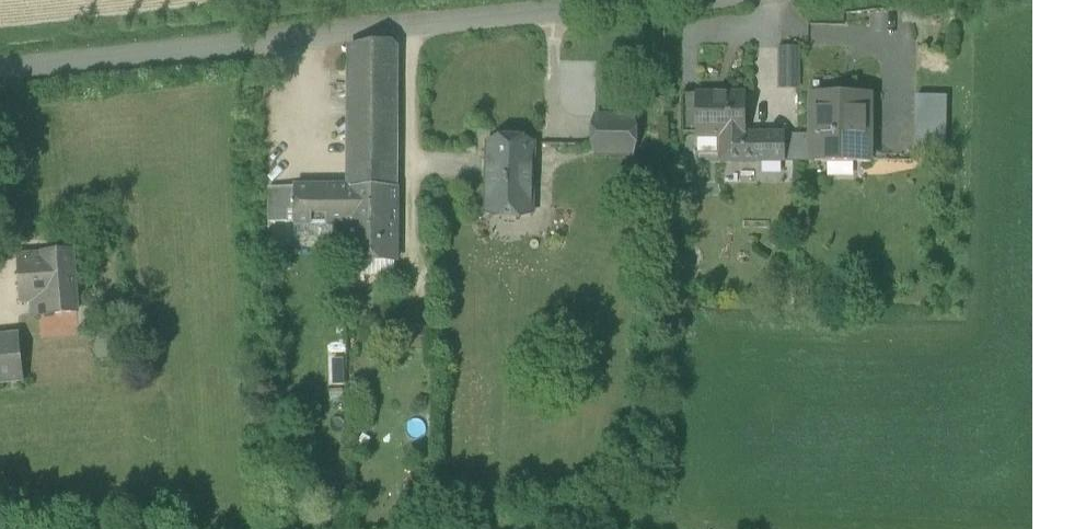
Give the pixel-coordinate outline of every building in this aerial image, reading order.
[(349,188),(397,187),(399,48),(394,42),(352,46),(349,187),(349,188)] [(780,91),(803,91),(803,50),(781,50),(780,91)] [(721,162),(785,162),(785,135),(746,136),(746,95),(698,95),(698,96),(697,135),(697,137),(721,137),(721,162)] [(811,162),(872,162),(872,95),(811,95),(811,162)] [(948,96),(916,95),(915,152),(947,153),(948,96)] [(682,136),(697,135),(698,96),(682,96),(682,136)] [(596,156),(634,156),(634,118),(596,118),(596,156)] [(481,182),(534,184),(535,144),(482,142),(481,182)] [(480,213),(533,215),(534,184),(481,182),(480,213)] [(295,188),(294,223),(294,225),(301,225),(329,225),(348,224),(348,225),(397,225),(397,187),(349,188),(349,187),(295,188)] [(271,223),(294,223),(295,188),(271,189),(271,223)] [(329,225),(301,225),(301,242),(329,242),(329,225)] [(397,262),(397,225),(348,225),(348,262),(397,262)] [(32,303),(33,317),(77,313),(73,253),(18,257),(23,304),(32,303)] [(24,381),(19,337),(0,339),(0,383),(24,381)]
